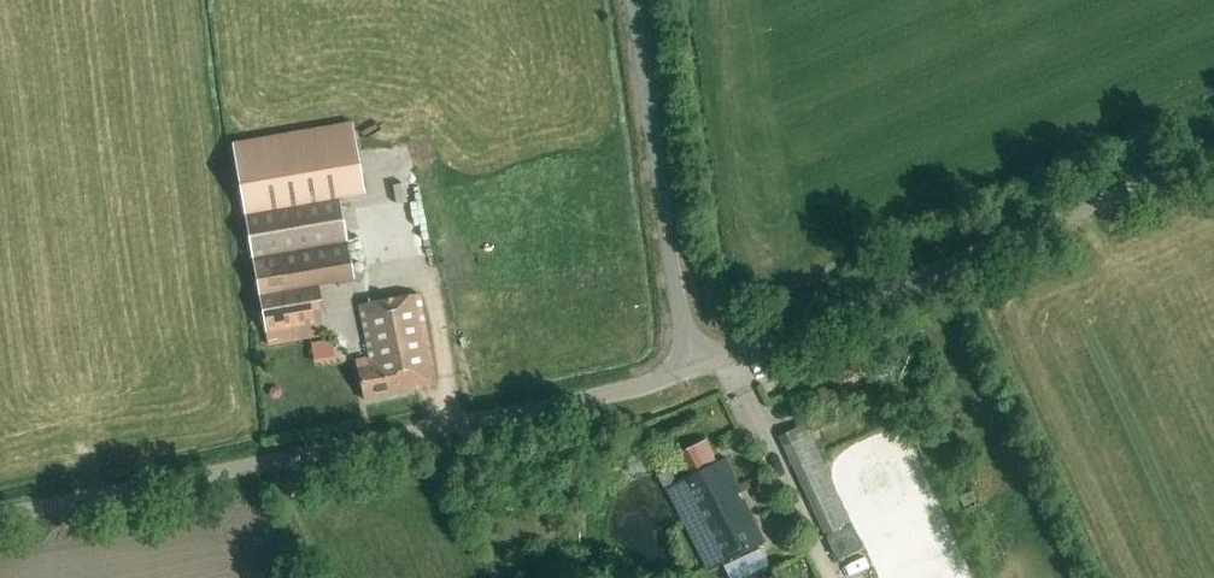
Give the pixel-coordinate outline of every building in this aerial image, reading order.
[(232,139),(244,211),(361,192),(349,120),(232,139)] [(353,279),(338,201),(243,218),(268,347),(325,336),(315,286),(353,279)] [(358,305),(360,319),(369,360),(356,362),(364,399),(416,389),(416,385),(436,381),(418,292),(358,305)] [(850,524),(807,430),(783,441),(828,535),(850,524)] [(705,439),(677,454),(689,476),(666,488),(707,571),(764,542),(740,492),(741,492),(725,458),(717,462),(705,439)] [(852,528),(826,540),(835,560),(861,548),(852,528)]
